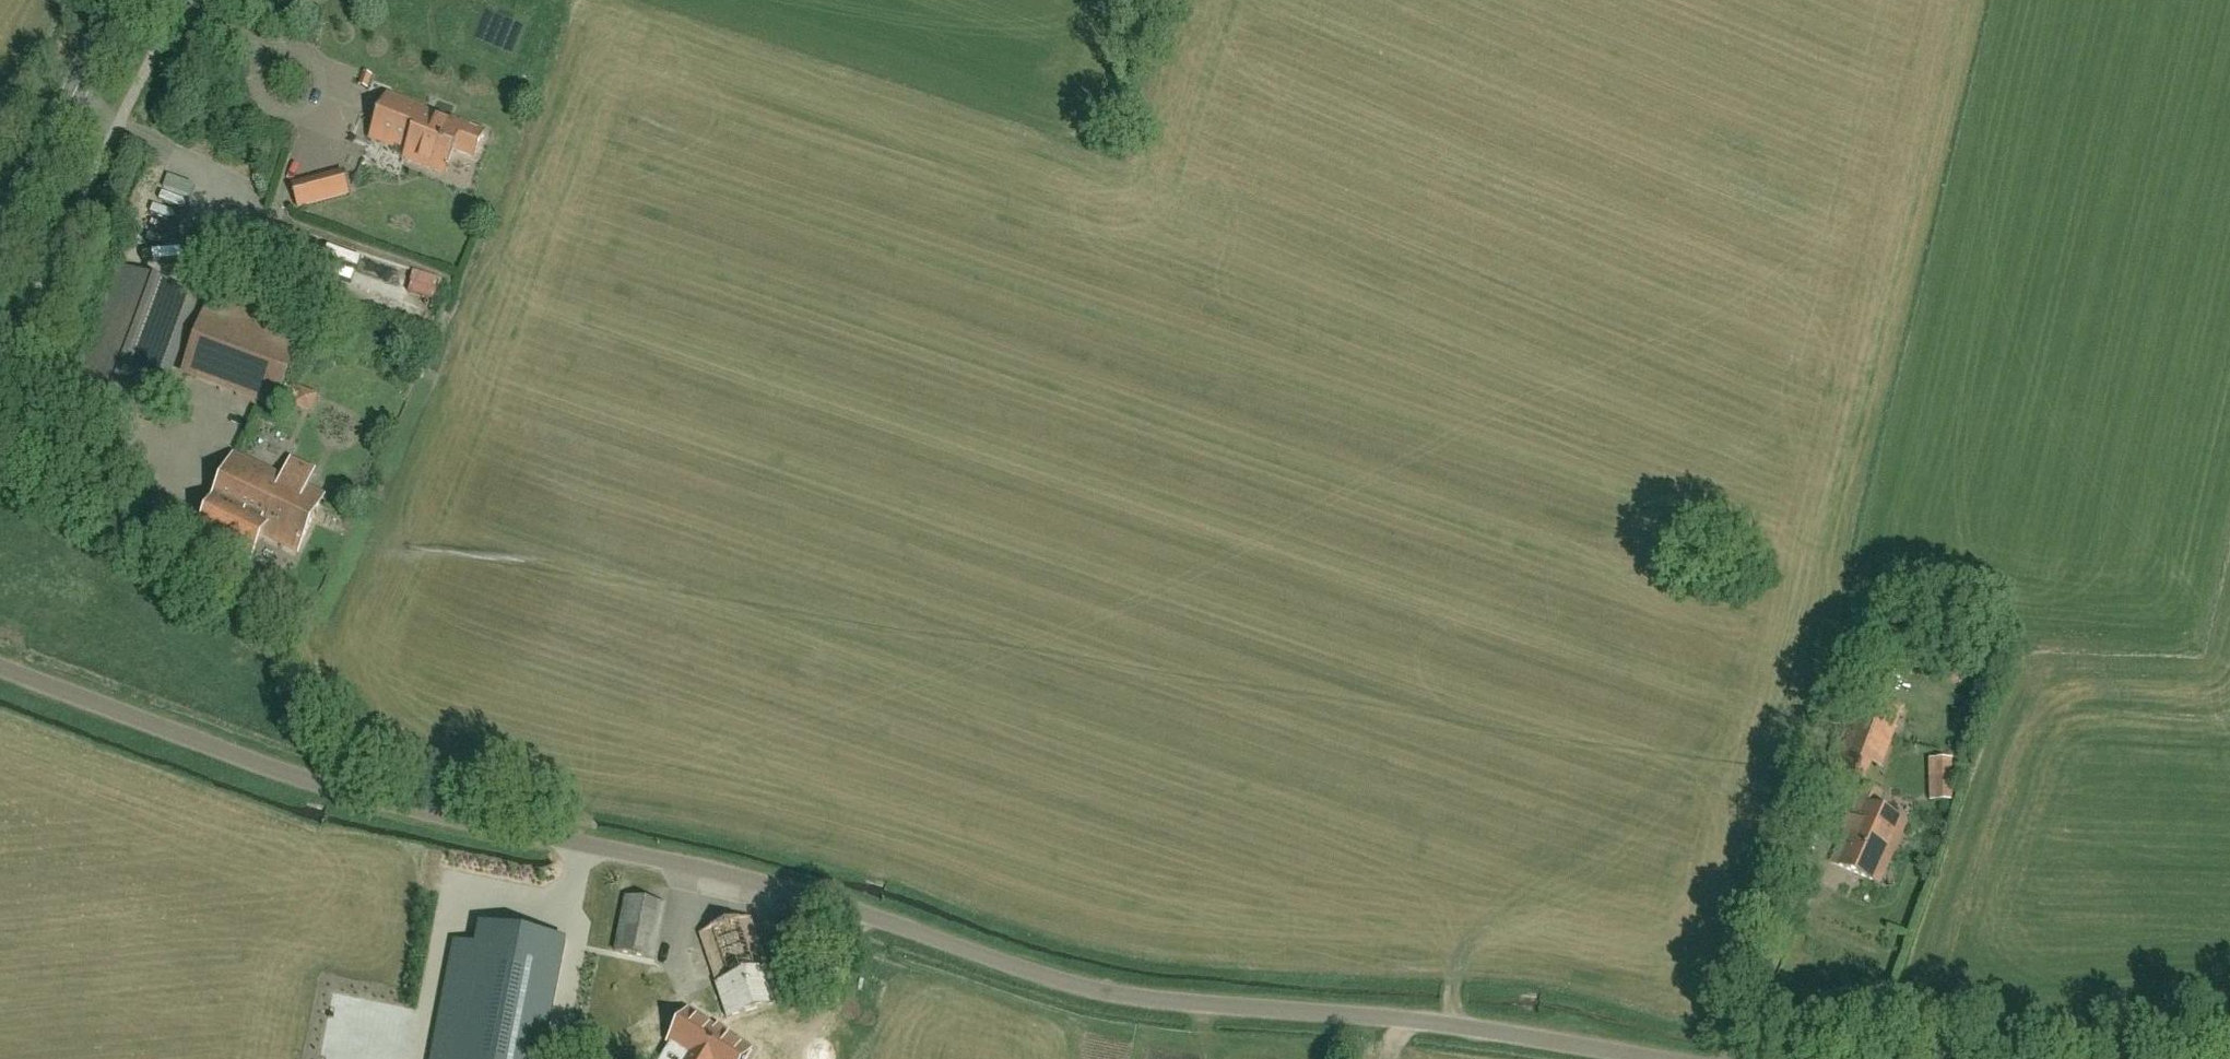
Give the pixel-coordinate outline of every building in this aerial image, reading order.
[(387,95),(377,123),(371,138),(407,152),(405,159),(444,174),(454,150),(473,157),(483,132),(452,120),(451,123),(424,112),(425,110),(387,95)] [(343,170),(325,175),(332,200),(349,195),(343,170)] [(152,423),(198,296),(117,265),(67,391),(152,423)] [(435,297),(441,281),(409,269),(403,285),(435,297)] [(380,310),(381,299),(352,295),(350,306),(380,310)] [(209,300),(184,366),(278,400),(302,334),(209,300)] [(315,414),(322,396),(303,388),(295,405),(315,414)] [(297,552),(323,496),(235,456),(194,546),(247,571),(262,536),(297,552)] [(1880,724),(1860,716),(1845,754),(1840,768),(1861,776),(1866,762),(1880,724)] [(1937,775),(1936,799),(1958,799),(1958,776),(1937,775)] [(1877,883),(1905,823),(1874,809),(1881,794),(1867,788),(1853,818),(1851,817),(1844,832),(1847,833),(1833,863),(1877,883)] [(654,960),(666,906),(626,898),(615,952),(654,960)] [(761,917),(704,930),(724,1018),(781,1005),(761,917)] [(566,942),(479,925),(475,947),(454,1058),(543,1058),(566,942)] [(682,996),(617,1015),(621,1030),(686,1012),(682,996)] [(750,1050),(728,1037),(715,1029),(689,1012),(682,1023),(676,1033),(669,1044),(671,1045),(666,1052),(677,1058),(745,1058),(750,1050)]
